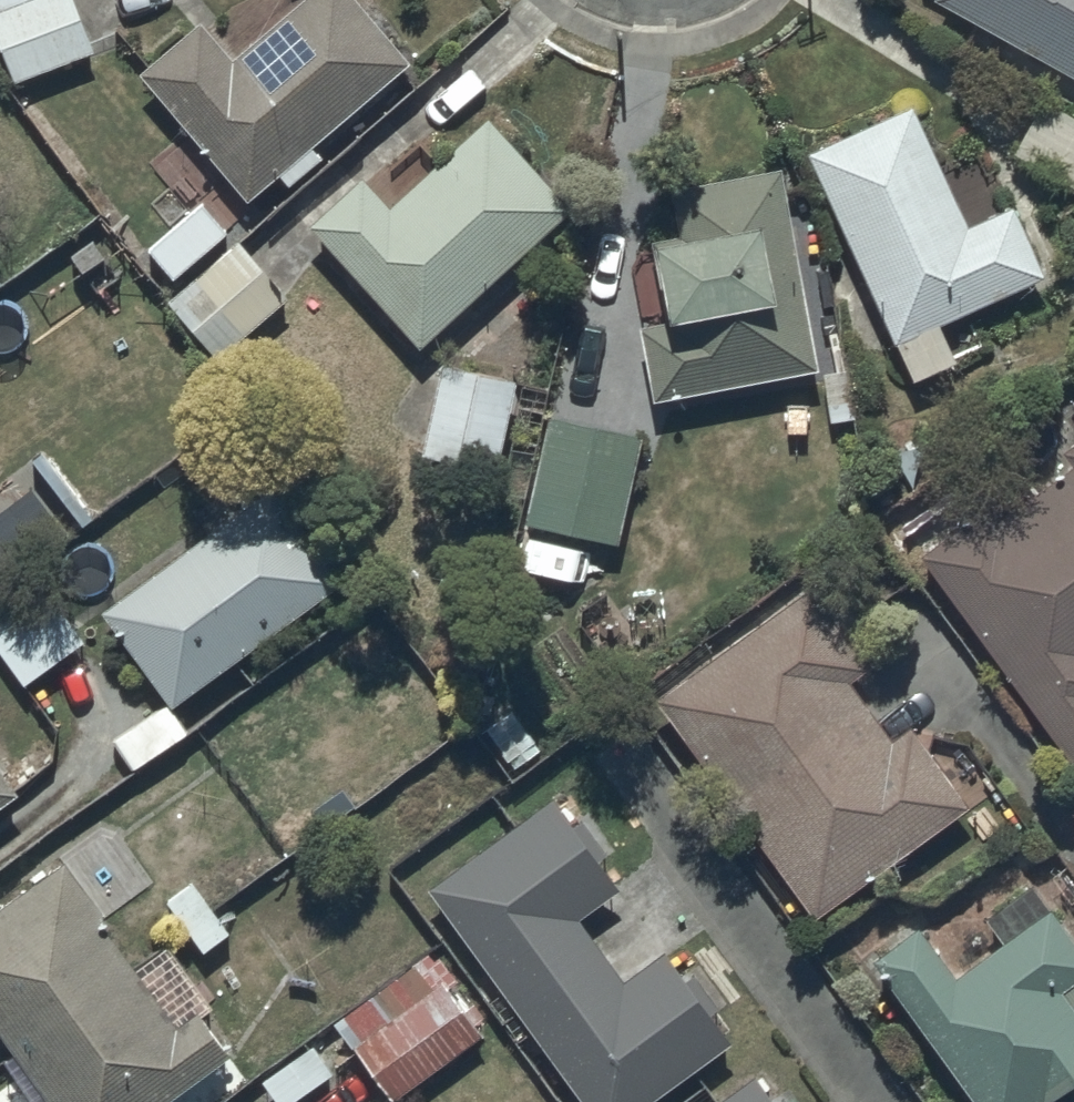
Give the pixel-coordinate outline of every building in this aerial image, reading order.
[(15,79),(93,50),(75,0),(0,0),(0,38),(15,79)] [(142,70),(248,196),(280,169),(290,182),(323,154),(313,142),(412,59),(362,0),(301,0),(236,55),(204,18),(142,70)] [(1073,70),(1073,0),(947,0),(1073,70)] [(1047,271),(1015,202),(970,222),(913,101),(808,149),(914,376),(985,343),(974,321),(983,317),(977,304),(1047,271)] [(312,222),(421,343),(573,204),(491,113),(392,203),(366,173),(312,222)] [(818,366),(782,165),(673,185),(681,231),(658,235),(673,316),(643,322),(656,395),(818,366)] [(289,294),(238,237),(169,297),(220,355),(289,294)] [(516,372),(442,359),(424,462),(498,475),(516,372)] [(641,433),(551,413),(523,519),(541,524),(530,566),(591,582),(593,574),(602,576),(604,568),(597,566),(604,538),(617,542),(641,433)] [(923,553),(1073,762),(1073,444),(1066,450),(1073,460),(1015,503),(1006,492),(923,553)] [(103,608),(174,704),(346,576),(276,480),(103,608)] [(43,489),(0,521),(0,585),(74,529),(43,489)] [(84,638),(32,570),(0,594),(0,647),(26,681),(84,638)] [(659,692),(816,914),(972,803),(916,723),(895,738),(852,677),(869,665),(812,584),(659,692)] [(16,792),(0,770),(0,804),(16,792)] [(432,884),(589,1101),(645,1101),(733,1039),(713,1011),(720,1006),(696,972),(688,978),(668,949),(626,979),(581,915),(621,886),(602,860),(612,853),(586,817),(577,823),(557,795),(432,884)] [(1,1027),(56,1101),(162,1101),(233,1051),(163,958),(143,974),(104,923),(110,918),(64,858),(0,906),(0,1028),(1,1027)] [(877,958),(979,1101),(1037,1101),(1043,1098),(1046,1101),(1073,1080),(1073,999),(1066,988),(1073,982),(1073,934),(1035,880),(986,915),(1002,938),(956,971),(923,925),(877,958)] [(428,950),(335,1020),(395,1099),(482,1032),(475,1023),(487,1014),(441,953),(434,958),(428,950)] [(719,1101),(800,1101),(791,1089),(777,1099),(758,1073),(719,1101)]
